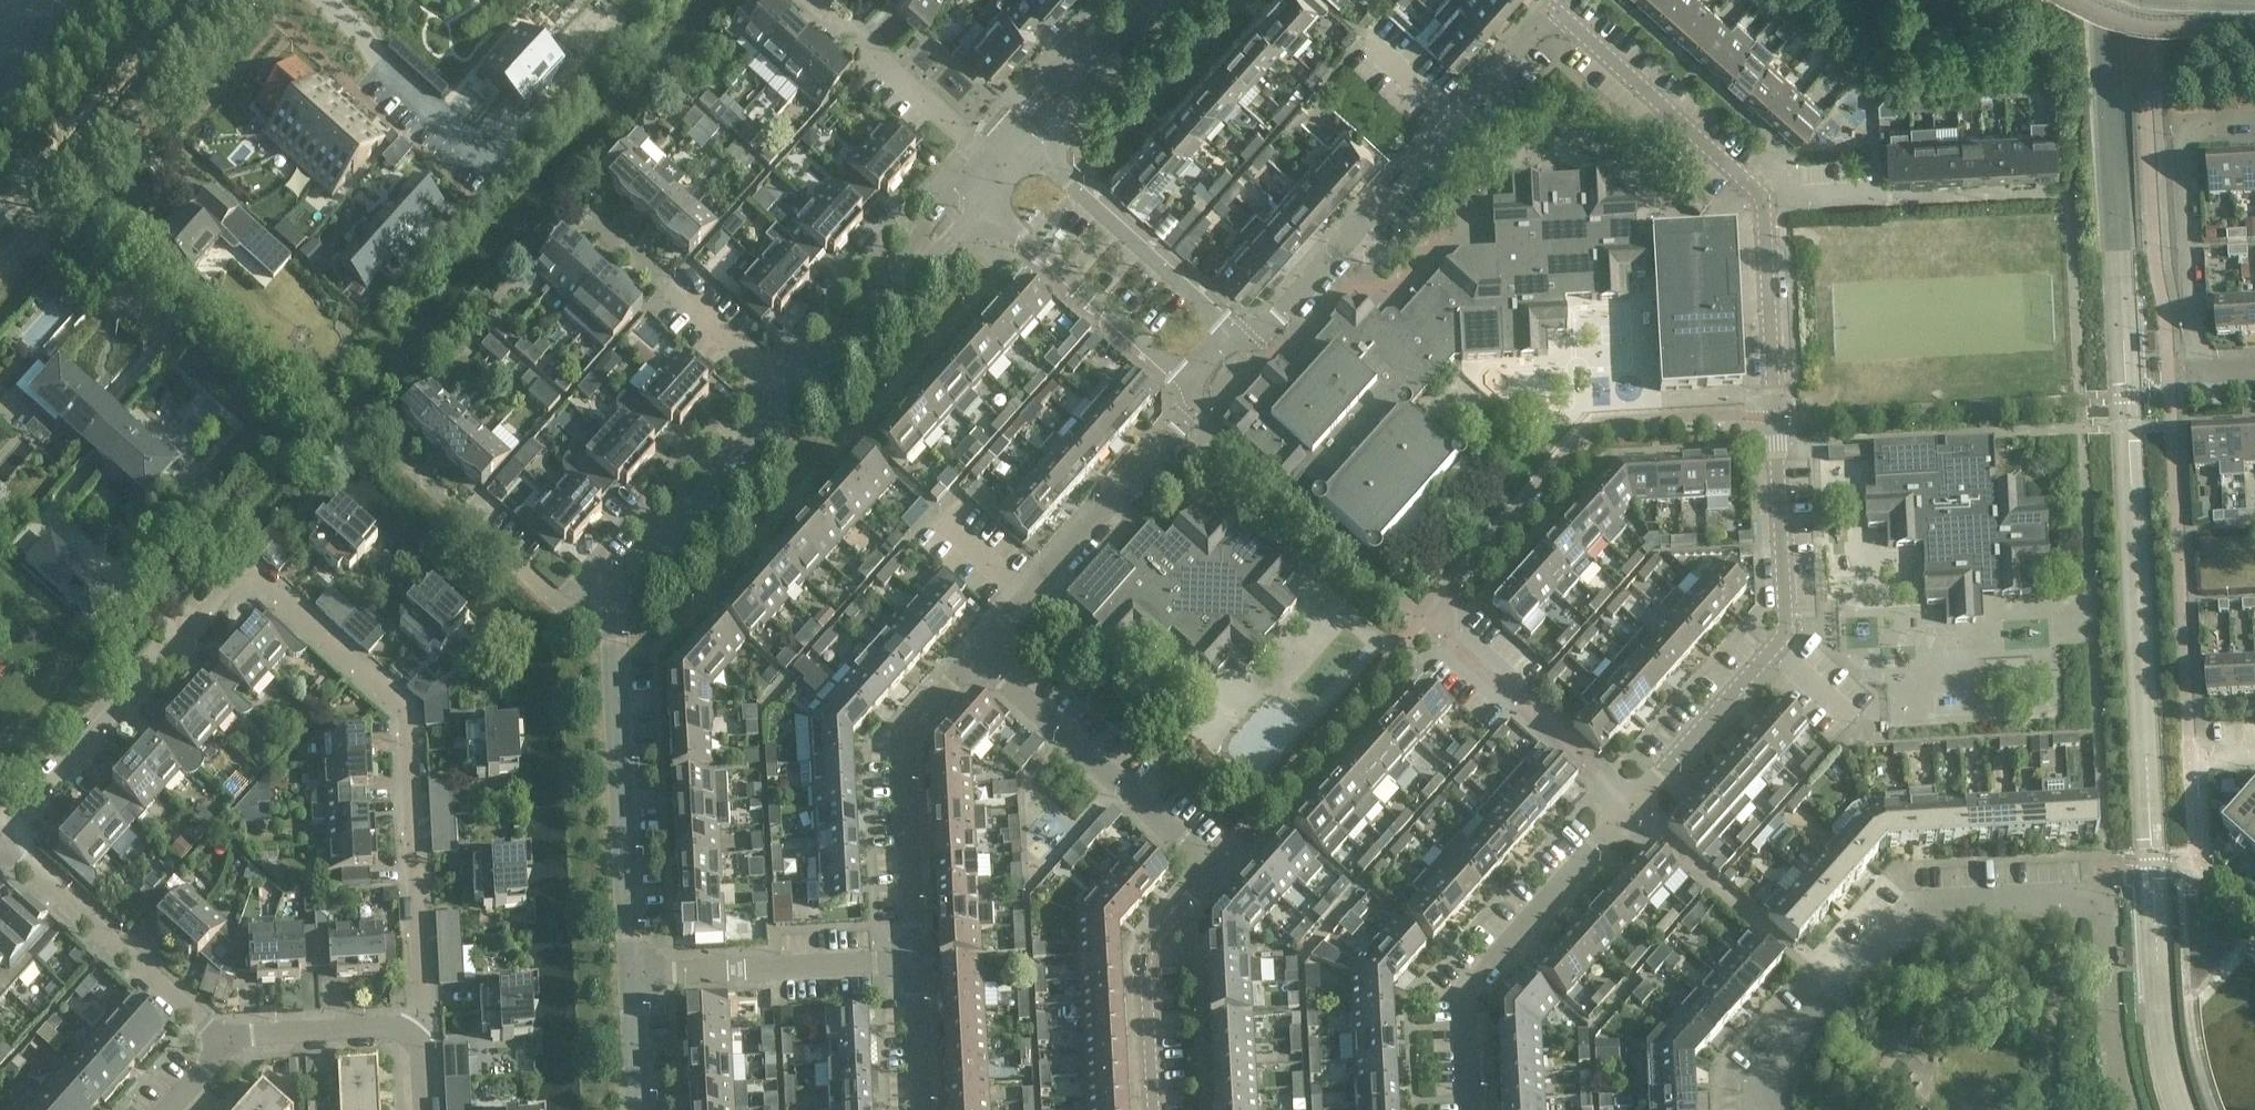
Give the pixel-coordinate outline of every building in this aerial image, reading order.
[(724,34),(727,37),(731,39),(736,40),(741,38),(760,55),(790,23),(769,4),(766,7),(758,0),(754,0),(724,34)] [(896,1),(917,20),(935,0),(896,0),(896,1)] [(1016,0),(996,0),(1003,6),(985,26),(1016,54),(1035,33),(1028,27),(1036,18),(1016,0)] [(1036,18),(1044,10),(1051,15),(1064,0),(1016,0),(1036,18)] [(1271,0),(1270,0),(1255,18),(1283,43),(1292,51),(1308,33),(1299,26),(1271,0)] [(1299,26),(1316,7),(1308,0),(1271,0),(1299,26)] [(1458,0),(1446,0),(1435,12),(1443,19),(1471,45),(1487,27),(1458,0)] [(1493,0),(1458,0),(1487,27),(1503,9),(1493,0)] [(1503,9),(1511,0),(1493,0),(1503,9)] [(1652,8),(1659,0),(1642,0),(1652,8)] [(1652,8),(1669,24),(1691,0),(1659,0),(1652,8)] [(1669,24),(1687,40),(1713,12),(1700,0),(1691,0),(1669,24)] [(1366,10),(1358,20),(1364,26),(1373,16),(1366,10)] [(1713,12),(1687,40),(1705,56),(1731,27),(1713,12)] [(1795,27),(1801,21),(1791,12),(1786,18),(1795,27)] [(1283,43),(1255,18),(1239,35),(1268,61),(1283,43)] [(1471,45),(1443,19),(1426,37),(1455,63),(1471,45)] [(1723,72),(1749,43),(1755,36),(1737,20),(1731,27),(1705,56),(1723,72)] [(1805,36),(1811,29),(1801,21),(1795,27),(1805,36)] [(790,23),(760,55),(780,73),(809,40),(790,23)] [(997,75),(1016,54),(985,26),(967,47),(969,49),(961,59),(983,78),(991,69),(997,75)] [(504,95),(544,50),(520,28),(479,73),(504,95)] [(1348,44),(1356,34),(1350,28),(1341,38),(1348,44)] [(1268,61),(1239,35),(1223,53),(1252,79),(1268,61)] [(809,40),(780,73),(800,91),(829,58),(809,40)] [(395,43),(388,50),(397,58),(404,51),(395,43)] [(1749,43),(1723,72),(1741,88),(1766,59),(1749,43)] [(1831,59),(1837,52),(1827,44),(1821,50),(1831,59)] [(524,113),(565,68),(544,50),(504,95),(524,113)] [(412,58),(404,51),(397,58),(406,66),(412,58)] [(1841,68),(1847,61),(1837,52),(1831,59),(1841,68)] [(1252,79),(1223,53),(1207,71),(1236,97),(1252,79)] [(414,73),(421,66),(412,58),(406,66),(414,73)] [(829,58),(800,91),(820,109),(850,76),(829,58)] [(1319,75),(1329,65),(1322,59),(1313,70),(1319,75)] [(1766,59),(1741,88),(1758,104),(1784,75),(1766,59)] [(278,123),(316,80),(296,62),(287,72),(275,86),(257,105),(278,123)] [(429,74),(421,66),(414,73),(423,81),(429,74)] [(1319,75),(1313,70),(1304,79),(1311,85),(1319,75)] [(1236,97),(1207,71),(1191,89),(1220,115),(1236,97)] [(438,82),(429,74),(423,81),(431,89),(438,82)] [(1784,75),(1758,104),(1776,120),(1802,91),(1784,75)] [(281,153),(333,95),(316,80),(278,123),(264,138),(281,153)] [(438,82),(431,89),(442,98),(448,91),(444,87),(438,82)] [(2039,92),(2052,91),(2052,82),(2039,83),(2039,92)] [(2017,93),(2017,84),(2003,85),(2004,93),(2017,93)] [(2004,93),(2003,85),(1991,85),(1991,94),(2004,93)] [(1956,96),(1956,87),(1943,88),(1943,97),(1956,96)] [(1969,95),(1969,87),(1956,87),(1956,96),(1969,95)] [(1220,115),(1191,89),(1175,107),(1204,132),(1220,115)] [(1922,98),(1921,89),(1908,90),(1909,99),(1922,98)] [(1909,99),(1908,90),(1895,91),(1895,99),(1909,99)] [(1802,91),(1776,120),(1795,136),(1821,108),(1802,91)] [(1896,113),(1895,99),(1895,91),(1888,91),(1878,102),(1879,114),(1896,113)] [(699,103),(709,112),(718,102),(708,93),(699,103)] [(297,168),(349,110),(333,95),(281,153),(297,168)] [(1287,111),(1297,101),(1290,95),(1281,105),(1287,111)] [(1287,111),(1281,105),(1272,114),(1279,120),(1287,111)] [(1308,111),(1301,106),(1292,116),(1299,121),(1308,111)] [(1204,132),(1175,107),(1159,124),(1188,150),(1204,132)] [(696,127),(705,117),(695,108),(686,118),(696,127)] [(315,184),(367,126),(349,110),(297,168),(315,184)] [(729,130),(738,120),(728,111),(719,121),(729,130)] [(1299,121),(1292,116),(1284,125),(1290,131),(1299,121)] [(706,136),(715,126),(705,117),(696,127),(706,136)] [(729,130),(739,139),(748,129),(738,120),(729,130)] [(883,124),(864,145),(901,178),(915,162),(909,156),(922,142),(901,123),(892,133),(883,124)] [(1188,150),(1159,124),(1143,142),(1172,168),(1188,150)] [(384,141),(367,126),(315,184),(332,199),(384,141)] [(1344,129),(1328,147),(1356,173),(1373,155),(1344,129)] [(1888,179),(1913,178),(1911,139),(1907,140),(1907,130),(1890,131),(1890,141),(1886,141),(1888,179)] [(1249,141),(1255,147),(1265,136),(1258,131),(1249,141)] [(2055,132),(2030,133),(2032,171),(2057,170),(2055,132)] [(2030,133),(2006,134),(2008,173),(2032,171),(2030,133)] [(2006,134),(1982,136),(1984,174),(2008,173),(2006,134)] [(1982,136),(1958,137),(1961,175),(1984,174),(1982,136)] [(1958,137),(1935,138),(1937,177),(1961,175),(1958,137)] [(1935,138),(1911,139),(1913,178),(1937,177),(1935,138)] [(394,169),(411,150),(399,140),(382,158),(394,169)] [(1240,150),(1247,156),(1255,147),(1249,141),(1240,150)] [(1260,151),(1267,157),(1276,147),(1269,141),(1260,151)] [(1172,168),(1143,142),(1127,160),(1156,186),(1172,168)] [(744,153),(735,144),(726,154),(735,162),(744,153)] [(855,174),(847,183),(868,202),(881,188),(887,194),(901,178),(864,145),(846,165),(855,174)] [(769,166),(778,156),(768,147),(759,157),(769,166)] [(1356,173),(1328,147),(1312,165),(1340,191),(1356,173)] [(607,184),(628,203),(658,170),(637,151),(607,184)] [(1260,151),(1252,161),(1258,167),(1267,157),(1260,151)] [(744,153),(735,162),(745,172),(754,162),(744,153)] [(2232,157),(2234,194),(2254,193),(2254,156),(2232,157)] [(2209,195),(2234,194),(2232,157),(2207,158),(2209,195)] [(1156,186),(1127,160),(1110,178),(1132,197),(1126,203),(1142,217),(1164,193),(1156,186)] [(1340,191),(1312,165),(1296,183),(1324,209),(1340,191)] [(1223,182),(1232,172),(1226,166),(1217,176),(1223,182)] [(658,170),(628,203),(648,220),(677,187),(658,170)] [(1326,496),(1318,505),(1373,554),(1385,540),(1398,552),(1440,505),(1427,493),(1457,459),(1405,413),(1457,356),(1461,355),(1461,359),(1548,354),(1547,334),(1567,333),(1565,301),(1628,297),(1627,277),(1647,276),(1645,240),(1637,240),(1634,192),(1614,193),(1613,173),(1512,179),(1513,199),(1493,200),(1495,248),(1460,250),(1390,328),(1353,295),(1329,322),(1332,325),(1290,371),(1278,360),(1222,423),(1294,487),(1304,476),(1326,496)] [(1223,182),(1217,176),(1209,186),(1215,192),(1223,182)] [(1228,187),(1235,193),(1244,183),(1237,177),(1228,187)] [(412,179),(374,221),(412,254),(424,241),(422,240),(417,236),(444,205),(431,194),(430,195),(412,179)] [(829,184),(811,204),(848,237),(862,221),(856,216),(868,202),(847,183),(839,192),(829,184)] [(1296,183),(1280,201),(1308,226),(1324,209),(1296,183)] [(677,187),(648,220),(668,238),(697,205),(677,187)] [(1228,187),(1220,196),(1226,202),(1235,193),(1228,187)] [(158,238),(183,260),(192,269),(219,239),(230,249),(233,251),(236,252),(239,250),(272,279),(290,259),(210,188),(189,212),(185,208),(158,238)] [(1699,216),(1710,204),(1699,194),(1688,206),(1699,216)] [(1308,226),(1280,201),(1264,218),(1293,244),(1308,226)] [(1185,212),(1191,218),(1200,207),(1194,202),(1185,212)] [(802,233),(794,242),(815,261),(827,247),(834,253),(848,237),(811,204),(793,225),(802,233)] [(697,205),(668,238),(688,257),(718,224),(697,205)] [(1185,212),(1176,222),(1172,219),(1160,233),(1170,242),(1191,218),(1185,212)] [(1212,218),(1205,212),(1197,222),(1203,228),(1212,218)] [(1293,244),(1264,218),(1256,212),(1240,229),(1248,236),(1277,262),(1293,244)] [(412,254),(374,221),(337,263),(354,279),(353,281),(366,292),(381,276),(393,262),(398,266),(398,267),(399,268),(412,254)] [(1203,228),(1197,222),(1188,232),(1194,238),(1203,228)] [(815,261),(794,242),(776,226),(766,236),(775,244),(758,264),(795,297),(809,281),(803,275),(815,261)] [(1700,237),(1655,239),(1661,358),(1659,358),(1660,391),(1696,389),(1696,386),(1742,384),(1736,271),(1738,270),(1736,226),(1700,228),(1700,237)] [(2236,241),(2236,231),(2227,232),(2227,241),(2236,241)] [(2236,241),(2247,240),(2246,231),(2236,231),(2236,241)] [(532,268),(553,287),(582,254),(562,235),(532,268)] [(1277,262),(1248,236),(1232,254),(1261,280),(1277,262)] [(2247,257),(2247,247),(2237,248),(2238,257),(2247,257)] [(2238,257),(2237,248),(2228,248),(2228,258),(2238,257)] [(582,254),(553,287),(572,304),(602,271),(582,254)] [(1261,280),(1232,254),(1215,272),(1244,298),(1261,280)] [(758,264),(739,284),(749,293),(740,302),(761,321),(774,307),(780,312),(795,297),(758,264)] [(602,271),(572,304),(592,322),(622,289),(602,271)] [(1022,277),(1005,295),(1034,321),(1050,303),(1022,277)] [(622,289),(592,322),(613,340),(642,307),(622,289)] [(1034,321),(1005,295),(989,313),(1018,339),(1034,321)] [(2240,297),(2242,334),(2254,333),(2254,296),(2240,297)] [(2217,335),(2242,334),(2240,297),(2215,298),(2217,335)] [(1018,339),(989,313),(973,331),(1002,357),(1018,339)] [(494,331),(504,340),(513,330),(503,321),(494,331)] [(1002,357),(973,331),(957,349),(986,374),(1002,357)] [(501,364),(510,354),(490,336),(481,346),(501,364)] [(1070,353),(1078,343),(1072,337),(1063,347),(1070,353)] [(524,358),(533,348),(523,339),(514,349),(524,358)] [(1070,353),(1063,347),(1054,357),(1061,363),(1070,353)] [(524,358),(534,367),(543,357),(533,348),(524,358)] [(1090,354),(1083,348),(1074,358),(1081,363),(1090,354)] [(986,374),(957,349),(941,366),(970,392),(986,374)] [(675,355),(657,376),(694,409),(708,393),(702,387),(715,373),(694,354),(685,364),(675,355)] [(1081,363),(1074,358),(1066,367),(1072,373),(1081,363)] [(646,363),(631,382),(643,392),(658,373),(646,363)] [(970,392),(941,366),(925,384),(954,410),(962,417),(978,399),(970,392)] [(86,445),(111,417),(59,371),(34,399),(86,445)] [(1127,371),(1110,390),(1139,415),(1155,397),(1127,371)] [(531,391),(539,381),(529,372),(521,382),(531,391)] [(1038,389),(1046,379),(1040,373),(1031,383),(1038,389)] [(592,374),(583,384),(593,393),(601,383),(592,374)] [(564,394),(573,385),(563,375),(554,385),(564,394)] [(625,392),(620,397),(661,433),(673,419),(680,425),(694,409),(657,376),(639,395),(635,392),(630,390),(625,392)] [(540,400),(549,390),(539,381),(531,391),(540,400)] [(400,415),(421,434),(450,401),(430,382),(400,415)] [(1038,389),(1031,383),(1022,392),(1029,398),(1038,389)] [(1058,389),(1051,383),(1043,393),(1049,399),(1058,389)] [(954,410),(925,384),(909,402),(938,428),(954,410)] [(1139,415),(1110,390),(1094,407),(1123,433),(1139,415)] [(1049,399),(1043,393),(1034,403),(1041,409),(1049,399)] [(661,433),(620,397),(617,400),(616,402),(615,406),(616,411),(621,416),(604,435),(641,468),(655,453),(648,447),(661,433)] [(450,401),(421,434),(440,451),(470,418),(450,401)] [(938,428),(909,402),(893,420),(922,446),(938,428)] [(1123,433),(1094,407),(1078,425),(1107,451),(1123,433)] [(1006,424),(1014,414),(1008,409),(999,418),(1006,424)] [(470,418),(440,451),(460,469),(490,436),(470,418)] [(1006,424),(999,418),(990,428),(997,434),(1006,424)] [(145,492),(170,464),(119,419),(94,447),(145,492)] [(1026,425),(1019,419),(1011,429),(1017,434),(1026,425)] [(922,446),(893,420),(877,438),(892,452),(903,461),(906,464),(922,446)] [(1107,451),(1078,425),(1062,443),(1091,469),(1107,451)] [(2242,427),(2218,429),(2220,465),(2244,464),(2242,427)] [(2242,427),(2244,464),(2254,463),(2254,427),(2242,427)] [(1017,434),(1011,429),(1002,438),(1008,444),(1017,434)] [(2195,467),(2220,465),(2218,429),(2193,430),(2195,467)] [(641,468),(604,435),(585,456),(575,447),(567,456),(608,492),(620,478),(626,484),(641,468)] [(1091,469),(1062,443),(1054,435),(1038,453),(1075,486),(1091,469)] [(490,436),(460,469),(481,488),(510,455),(490,436)] [(1988,457),(1987,457),(1936,460),(1935,443),(1872,446),(1875,491),(1864,492),(1866,528),(1886,527),(1887,547),(1922,545),(1925,605),(1945,604),(1946,624),(1983,622),(1981,597),(2030,594),(2029,574),(2049,573),(2045,502),(2025,503),(2024,483),(1989,485),(1988,457)] [(974,460),(982,450),(976,444),(967,454),(974,460)] [(1867,456),(1867,444),(1831,446),(1831,457),(1867,456)] [(530,458),(523,452),(520,455),(527,461),(530,458)] [(864,452),(845,472),(877,501),(896,480),(864,452)] [(903,461),(892,452),(887,457),(898,466),(903,461)] [(1075,486),(1038,453),(1022,471),(1030,478),(1059,504),(1075,486)] [(974,460),(967,454),(958,464),(965,470),(974,460)] [(994,460),(987,454),(979,464),(985,470),(994,460)] [(567,456),(564,460),(562,464),(562,468),(565,472),(547,492),(587,528),(602,512),(595,506),(608,492),(567,456)] [(1727,460),(1702,462),(1704,500),(1729,499),(1727,460)] [(1702,462),(1678,463),(1680,501),(1704,500),(1702,462)] [(1678,463),(1654,464),(1656,503),(1680,501),(1678,463)] [(985,470),(979,464),(970,474),(976,480),(985,470)] [(1460,464),(1433,494),(1443,503),(1470,473),(1460,464)] [(1654,464),(1615,466),(1633,504),(1656,503),(1654,464)] [(1633,504),(1615,466),(1589,496),(1618,521),(1633,504)] [(877,501),(845,472),(827,492),(859,521),(877,501)] [(1059,504),(1030,478),(1014,496),(1043,522),(1059,504)] [(936,501),(946,491),(939,485),(930,494),(936,501)] [(547,492),(529,511),(525,509),(521,510),(517,512),(513,516),(554,552),(567,538),(573,544),(587,528),(547,492)] [(859,521),(827,492),(810,512),(842,540),(859,521)] [(1043,522),(1014,496),(998,515),(1027,540),(1043,522)] [(1618,521),(1589,496),(1573,513),(1602,539),(1618,521)] [(310,511),(320,520),(315,527),(309,534),(315,539),(308,546),(323,560),(358,521),(351,514),(350,516),(336,503),(335,504),(329,498),(327,501),(322,497),(310,511)] [(1164,538),(1149,525),(1124,552),(1127,555),(1121,562),(1108,550),(1065,597),(1092,621),(1094,620),(1100,625),(1093,633),(1099,639),(1099,640),(1100,641),(1101,640),(1113,651),(1112,651),(1113,653),(1114,652),(1120,657),(1134,643),(1148,656),(1154,650),(1155,650),(1156,649),(1155,648),(1166,637),(1167,637),(1168,636),(1167,635),(1173,629),(1185,627),(1186,641),(1193,646),(1190,650),(1196,655),(1195,656),(1197,657),(1198,656),(1209,667),(1209,668),(1210,669),(1211,668),(1217,674),(1230,659),(1245,672),(1251,666),(1251,667),(1253,665),(1252,665),(1263,653),(1265,652),(1264,651),(1269,645),(1260,637),(1269,628),(1272,631),(1277,625),(1278,625),(1279,624),(1279,623),(1289,611),(1290,612),(1291,610),(1290,610),(1296,604),(1281,590),(1294,576),(1288,570),(1289,570),(1287,568),(1287,569),(1275,558),(1274,556),(1273,557),(1239,527),(1240,526),(1239,524),(1238,525),(1226,515),(1227,514),(1225,513),(1219,508),(1205,523),(1190,509),(1185,516),(1184,515),(1183,516),(1184,517),(1173,529),(1172,528),(1171,530),(1172,530),(1164,538)] [(842,540),(810,512),(792,531),(824,560),(842,540)] [(2237,513),(2238,522),(2247,522),(2247,512),(2237,513)] [(2247,522),(2254,521),(2254,512),(2247,512),(2247,522)] [(1602,539),(1573,513),(1557,531),(1586,557),(1602,539)] [(2213,524),(2223,523),(2223,513),(2213,514),(2213,524)] [(910,528),(917,520),(913,516),(906,517),(902,521),(910,528)] [(358,521),(323,560),(338,573),(344,565),(357,577),(367,566),(360,560),(365,555),(364,555),(377,540),(364,528),(365,527),(358,521)] [(273,527),(267,534),(254,548),(278,570),(291,556),(280,546),(286,539),(273,527)] [(824,560),(792,531),(774,551),(806,580),(824,560)] [(1586,557),(1557,531),(1541,549),(1570,575),(1586,557)] [(903,539),(897,534),(887,545),(893,550),(903,539)] [(1752,543),(1751,534),(1738,535),(1738,544),(1752,543)] [(1707,536),(1695,537),(1682,538),(1682,547),(1707,545),(1707,536)] [(1682,547),(1682,538),(1669,538),(1669,547),(1682,547)] [(111,594),(50,539),(31,560),(66,591),(69,589),(68,588),(75,581),(87,592),(80,599),(77,602),(92,615),(111,594)] [(1570,575),(1541,549),(1525,567),(1554,593),(1570,575)] [(1739,559),(1753,558),(1752,550),(1739,550),(1739,559)] [(806,580),(774,551),(756,571),(785,597),(795,586),(798,588),(806,580)] [(876,571),(885,561),(877,553),(868,564),(876,571)] [(1635,569),(1644,560),(1637,554),(1629,564),(1635,569)] [(1662,563),(1655,557),(1647,567),(1653,573),(1662,563)] [(902,568),(894,560),(885,571),(893,578),(902,568)] [(876,571),(868,564),(858,574),(867,581),(876,571)] [(1635,569),(1629,564),(1620,573),(1627,579),(1635,569)] [(1717,564),(1700,583),(1729,609),(1745,590),(1717,564)] [(1554,593),(1525,567),(1509,585),(1538,610),(1554,593)] [(1653,573),(1647,567),(1638,576),(1645,582),(1653,573)] [(785,597),(756,571),(739,591),(770,619),(788,600),(785,597)] [(893,578),(885,571),(876,580),(884,588),(893,578)] [(934,581),(917,599),(948,627),(965,608),(934,581)] [(1729,609),(1700,583),(1684,601),(1713,626),(1729,609)] [(399,628),(414,641),(449,602),(443,596),(441,598),(427,585),(400,615),(406,621),(399,628)] [(1538,610),(1509,585),(1492,603),(1511,619),(1503,628),(1514,637),(1538,610)] [(1603,605),(1612,595),(1605,589),(1597,599),(1603,605)] [(331,591),(318,606),(343,629),(356,614),(331,591)] [(770,619),(739,591),(720,611),(749,637),(760,625),(763,628),(770,619)] [(1615,602),(1621,608),(1630,599),(1623,593),(1615,602)] [(838,596),(833,602),(839,608),(845,602),(838,596)] [(870,604),(862,596),(853,606),(861,614),(870,604)] [(948,627),(917,599),(901,617),(932,645),(948,627)] [(1603,605),(1597,599),(1588,609),(1595,615),(1603,605)] [(1713,626),(1684,601),(1668,618),(1697,644),(1713,626)] [(2252,611),(2252,601),(2242,601),(2243,611),(2252,611)] [(449,602),(414,641),(429,654),(436,647),(442,652),(469,622),(455,610),(456,608),(449,602)] [(1615,602),(1606,612),(1613,618),(1621,608),(1615,602)] [(2228,602),(2218,603),(2219,612),(2228,612),(2228,602)] [(861,614),(853,606),(844,616),(852,623),(861,614)] [(823,629),(835,616),(828,610),(816,623),(823,629)] [(247,623),(232,639),(269,672),(287,653),(290,656),(294,658),(299,657),(303,655),(306,651),(266,615),(253,629),(247,623)] [(744,643),(715,616),(697,637),(729,665),(737,657),(734,654),(744,643)] [(932,645),(901,617),(885,635),(916,663),(932,645)] [(1697,644),(1668,618),(1652,636),(1681,662),(1697,644)] [(813,623),(804,633),(811,639),(820,629),(813,623)] [(1571,641),(1580,631),(1573,625),(1565,635),(1571,641)] [(1598,634),(1592,628),(1583,638),(1589,644),(1598,634)] [(1681,662),(1652,636),(1644,629),(1628,646),(1636,654),(1665,680),(1681,662)] [(382,636),(374,630),(361,644),(368,651),(382,636)] [(838,639),(830,632),(821,642),(829,649),(838,639)] [(916,663),(885,635),(870,652),(901,680),(916,663)] [(1571,641),(1565,635),(1556,645),(1563,650),(1571,641)] [(729,665),(697,637),(675,661),(672,671),(668,670),(668,671),(711,686),(729,665)] [(1589,644),(1583,638),(1574,648),(1581,654),(1589,644)] [(269,672),(232,639),(218,655),(225,661),(212,675),(233,694),(241,685),(251,693),(269,672)] [(829,649),(821,642),(812,652),(820,659),(829,649)] [(786,670),(796,658),(787,650),(777,662),(786,670)] [(901,680),(870,652),(853,671),(884,698),(901,680)] [(1665,680),(1636,654),(1621,672),(1649,698),(1665,680)] [(2231,658),(2232,694),(2254,693),(2254,664),(2254,656),(2231,658)] [(2208,696),(2232,694),(2231,658),(2206,659),(2208,696)] [(805,660),(795,670),(802,677),(812,666),(805,660)] [(1551,674),(1557,680),(1566,670),(1560,664),(1551,674)] [(771,669),(763,679),(769,684),(777,675),(771,669)] [(711,686),(668,671),(668,672),(671,673),(668,682),(669,715),(712,713),(711,686)] [(884,698),(853,671),(837,689),(868,716),(884,698)] [(1649,698),(1621,672),(1605,690),(1633,715),(1649,698)] [(423,674),(410,689),(418,695),(431,681),(423,674)] [(1551,674),(1542,683),(1549,689),(1557,680),(1551,674)] [(233,694),(212,675),(200,689),(193,683),(179,699),(216,732),(234,712),(237,716),(241,717),(246,717),(249,715),(253,711),(233,694)] [(756,677),(751,683),(763,694),(768,688),(756,677)] [(1422,682),(1405,700),(1434,726),(1451,707),(1422,682)] [(837,689),(809,721),(851,735),(868,716),(837,689)] [(1633,715),(1605,690),(1589,707),(1617,733),(1633,715)] [(309,694),(303,701),(313,710),(319,703),(309,694)] [(989,708),(973,694),(957,712),(988,740),(1004,721),(1009,715),(994,702),(989,708)] [(216,732),(179,699),(165,715),(171,720),(159,734),(199,770),(202,767),(204,763),(204,759),(202,755),(198,751),(216,732)] [(1434,726),(1405,700),(1389,718),(1418,743),(1434,726)] [(1808,726),(1780,701),(1763,719),(1792,745),(1808,726)] [(747,734),(759,733),(759,705),(746,705),(747,734)] [(1617,733),(1589,707),(1572,726),(1601,752),(1617,733)] [(988,740),(957,712),(940,731),(944,735),(940,739),(938,747),(932,745),(932,746),(971,760),(988,740)] [(712,713),(669,715),(671,741),(710,739),(709,724),(713,724),(712,713)] [(447,724),(447,714),(427,715),(427,725),(447,724)] [(798,748),(808,748),(807,717),(797,718),(798,748)] [(1418,743),(1389,718),(1374,736),(1402,761),(1418,743)] [(1792,745),(1763,719),(1747,737),(1776,763),(1792,745)] [(466,731),(467,751),(519,748),(518,739),(517,739),(516,720),(475,723),(476,731),(466,731)] [(851,735),(809,721),(811,763),(853,761),(851,735)] [(321,737),(323,765),(372,762),(371,741),(362,741),(361,722),(333,723),(334,737),(321,737)] [(1509,733),(1502,727),(1493,737),(1500,743),(1509,733)] [(199,770),(159,734),(147,748),(140,742),(126,758),(163,791),(180,772),(184,775),(188,777),(192,776),(196,774),(199,770)] [(1402,761),(1374,736),(1358,753),(1386,779),(1402,761)] [(1500,743),(1493,737),(1485,747),(1491,753),(1500,743)] [(1776,763),(1747,737),(1731,754),(1760,780),(1776,763)] [(2079,746),(2078,737),(2065,738),(2066,747),(2079,746)] [(2066,747),(2065,738),(2052,738),(2053,747),(2066,747)] [(710,739),(671,741),(672,769),(715,767),(715,754),(711,754),(710,739)] [(1470,740),(1462,750),(1468,756),(1477,746),(1470,740)] [(2026,749),(2025,740),(2012,741),(2013,749),(2026,749)] [(2039,740),(2031,740),(2032,754),(2040,753),(2039,740)] [(2039,740),(2040,753),(2047,753),(2046,740),(2039,740)] [(2013,749),(2012,741),(1999,741),(2000,750),(2013,749)] [(1973,752),(1972,743),(1959,744),(1959,749),(1960,752),(1973,752)] [(1009,744),(1002,753),(1010,761),(1018,752),(1009,744)] [(1446,754),(1453,760),(1462,750),(1455,744),(1446,754)] [(1960,752),(1959,749),(1946,744),(1946,753),(1960,752)] [(776,746),(765,746),(766,765),(777,765),(776,746)] [(971,760),(932,746),(931,747),(937,749),(934,757),(934,763),(929,763),(930,788),(972,785),(971,760)] [(1906,755),(1906,746),(1893,747),(1893,756),(1906,755)] [(1919,755),(1919,746),(1906,746),(1906,755),(1919,755)] [(519,748),(467,751),(468,770),(478,770),(478,778),(519,776),(518,757),(519,757),(519,748)] [(1855,753),(1855,749),(1838,749),(1844,758),(1855,753)] [(758,750),(746,750),(747,764),(758,763),(758,750)] [(1462,750),(1453,760),(1459,766),(1468,756),(1462,750)] [(1815,766),(1824,756),(1817,750),(1808,760),(1815,766)] [(1386,779),(1358,753),(1342,771),(1370,797),(1386,779)] [(1577,779),(1548,753),(1531,771),(1560,797),(1577,779)] [(1760,780),(1731,754),(1715,772),(1744,798),(1760,780)] [(256,756),(252,760),(260,768),(267,760),(262,756),(256,756)] [(1017,757),(1012,763),(1021,770),(1026,765),(1017,757)] [(144,812),(163,791),(126,758),(111,774),(118,780),(105,794),(127,812),(138,822),(146,813),(144,812)] [(1815,766),(1808,760),(1800,770),(1806,775),(1815,766)] [(853,761),(811,763),(812,787),(854,785),(853,761)] [(372,762),(323,765),(324,791),(319,791),(315,793),(312,796),(311,801),(311,805),(366,802),(365,784),(373,784),(372,762)] [(1477,769),(1470,763),(1462,773),(1468,779),(1477,769)] [(777,765),(766,765),(767,780),(778,779),(777,765)] [(1370,797),(1342,771),(1326,789),(1354,815),(1370,797)] [(1560,797),(1531,771),(1515,789),(1544,815),(1560,797)] [(270,772),(262,782),(270,789),(279,780),(270,772)] [(1744,798),(1715,772),(1699,790),(1735,822),(1751,805),(1744,798)] [(759,773),(745,774),(746,787),(760,787),(759,773)] [(1468,779),(1462,773),(1453,783),(1460,789),(1468,779)] [(727,801),(725,774),(673,777),(674,804),(727,801)] [(1436,792),(1445,782),(1438,776),(1430,786),(1436,792)] [(2253,778),(2246,784),(2254,792),(2224,826),(2237,838),(2231,845),(2245,858),(2251,851),(2254,855),(2254,780),(2253,778)] [(992,784),(993,798),(1008,797),(1007,783),(992,784)] [(1007,783),(1008,797),(1018,796),(1017,783),(1007,783)] [(450,784),(431,785),(431,795),(451,794),(450,784)] [(2007,793),(2015,793),(2014,784),(2006,784),(2007,793)] [(854,785),(812,787),(814,811),(855,809),(854,785)] [(972,785),(930,788),(932,812),(973,809),(972,785)] [(1436,792),(1430,786),(1421,795),(1427,801),(1436,792)] [(1783,801),(1792,792),(1785,786),(1776,795),(1783,801)] [(1810,794),(1804,788),(1795,798),(1802,804),(1810,794)] [(1354,815),(1326,789),(1310,807),(1338,832),(1354,815)] [(1544,815),(1515,789),(1500,807),(1528,833),(1544,815)] [(1735,822),(1699,790),(1683,808),(1719,840),(1735,822)] [(127,812),(105,794),(93,807),(87,802),(72,818),(109,851),(128,830),(118,822),(127,812)] [(2095,794),(2068,795),(2071,835),(2097,834),(2095,794)] [(1783,801),(1776,795),(1768,805),(1774,811),(1783,801)] [(1879,805),(1869,810),(1886,845),(1911,844),(1909,804),(1905,804),(1905,795),(1884,796),(1885,805),(1879,805)] [(2068,795),(2042,797),(2044,837),(2071,835),(2068,795)] [(2042,797),(2015,798),(2017,838),(2044,837),(2042,797)] [(1802,804),(1795,798),(1786,808),(1793,814),(1802,804)] [(2015,798),(1989,800),(1991,839),(2017,838),(2015,798)] [(1445,805),(1438,799),(1430,809),(1436,815),(1445,805)] [(779,800),(768,801),(769,813),(780,813),(779,800)] [(1989,800),(1962,801),(1964,841),(1991,839),(1989,800)] [(728,828),(727,801),(674,804),(676,831),(719,828),(728,828)] [(1962,801),(1936,802),(1938,842),(1964,841),(1962,801)] [(366,802),(311,805),(312,810),(313,814),(317,817),(321,819),(325,818),(327,845),(376,842),(375,821),(367,821),(366,802)] [(1936,802),(1909,804),(1911,844),(1938,842),(1936,802)] [(1338,832),(1310,807),(1293,825),(1322,851),(1338,832)] [(1528,833),(1500,807),(1484,825),(1512,850),(1528,833)] [(1719,840),(1683,808),(1666,826),(1695,852),(1702,859),(1719,840)] [(855,809),(814,811),(815,835),(856,833),(855,809)] [(973,809),(932,812),(933,835),(975,833),(973,809)] [(1436,815),(1430,809),(1421,818),(1428,824),(1436,815)] [(1859,815),(1839,837),(1869,864),(1886,845),(1869,810),(1859,815)] [(1404,827),(1413,817),(1406,812),(1397,821),(1404,827)] [(780,813),(769,813),(770,827),(781,827),(780,813)] [(1020,831),(1019,817),(1008,818),(1008,831),(1020,831)] [(109,851),(72,818),(58,833),(65,839),(52,854),(92,890),(96,886),(98,882),(98,877),(95,873),(92,870),(109,851)] [(227,820),(219,828),(227,835),(232,830),(231,824),(227,820)] [(1404,827),(1397,821),(1389,831),(1395,837),(1404,827)] [(1751,837),(1760,827),(1753,821),(1744,831),(1751,837)] [(1087,833),(1095,841),(1104,830),(1096,823),(1087,833)] [(1512,850),(1484,825),(1468,843),(1496,868),(1512,850)] [(719,828),(676,831),(677,857),(720,855),(719,828)] [(1759,837),(1766,843),(1775,834),(1768,828),(1759,837)] [(1020,831),(1008,831),(1009,845),(1020,844),(1020,831)] [(1751,837),(1744,831),(1736,841),(1742,847),(1751,837)] [(856,833),(815,835),(816,859),(858,857),(856,833)] [(975,833),(933,835),(934,859),(976,857),(975,833)] [(1087,833),(1078,843),(1086,850),(1095,841),(1087,833)] [(1398,844),(1404,850),(1413,840),(1406,834),(1398,844)] [(1283,835),(1266,853),(1297,881),(1314,862),(1283,835)] [(1496,868),(1468,843),(1459,835),(1443,853),(1480,886),(1496,868)] [(1759,837),(1751,847),(1757,853),(1766,843),(1759,837)] [(1869,864),(1839,837),(1821,857),(1851,884),(1869,864)] [(1143,839),(1121,864),(1151,891),(1168,873),(1152,859),(1158,853),(1143,839)] [(182,840),(173,849),(181,857),(190,847),(182,840)] [(751,851),(762,851),(762,840),(754,840),(750,845),(751,851)] [(454,841),(434,842),(434,852),(454,851),(454,841)] [(376,842),(327,845),(328,872),(341,871),(342,885),(370,883),(369,863),(377,863),(376,842)] [(1398,844),(1389,854),(1396,860),(1404,850),(1398,844)] [(1650,844),(1634,863),(1662,888),(1679,870),(1650,844)] [(1372,863),(1381,853),(1374,847),(1365,857),(1372,863)] [(782,848),(771,848),(772,861),(783,861),(782,848)] [(1071,851),(1062,861),(1072,870),(1081,860),(1071,851)] [(473,863),(474,882),(526,879),(526,870),(524,870),(523,852),(482,854),(483,862),(473,863)] [(1297,881),(1266,853),(1250,871),(1281,899),(1297,881)] [(1480,886),(1443,853),(1427,871),(1464,904),(1480,886)] [(720,855),(677,857),(679,884),(722,881),(720,855)] [(858,857),(816,859),(818,883),(859,880),(858,857)] [(976,857),(934,859),(936,883),(977,881),(976,857)] [(1372,863),(1365,857),(1357,867),(1363,873),(1372,863)] [(1721,857),(1712,867),(1718,873),(1727,863),(1721,857)] [(1851,884),(1821,857),(1803,877),(1833,903),(1851,884)] [(783,861),(772,861),(772,875),(783,874),(783,861)] [(1662,888),(1634,863),(1618,880),(1646,906),(1662,888)] [(247,864),(243,874),(252,882),(257,872),(247,864)] [(1121,864),(1105,881),(1135,909),(1151,891),(1121,864)] [(763,865),(751,866),(752,878),(763,877),(763,865)] [(1022,879),(1021,865),(1010,866),(1011,879),(1022,879)] [(283,866),(274,875),(286,886),(294,876),(283,866)] [(1739,874),(1732,868),(1723,878),(1730,884),(1739,874)] [(1365,880),(1372,886),(1381,876),(1374,870),(1365,880)] [(1833,903),(1803,877),(1802,878),(1791,870),(1777,886),(1787,895),(1786,897),(1815,923),(1833,903)] [(1281,899),(1250,871),(1234,889),(1265,917),(1281,899)] [(1464,904),(1427,871),(1411,888),(1420,896),(1449,922),(1464,904)] [(526,879),(474,882),(475,902),(485,901),(486,909),(526,907),(525,888),(527,888),(526,879)] [(1022,879),(1011,879),(1012,892),(1023,892),(1022,879)] [(859,880),(818,883),(819,908),(860,906),(859,880)] [(988,880),(977,881),(936,883),(937,907),(989,904),(988,880)] [(1646,906),(1618,880),(1602,898),(1630,924),(1646,906)] [(722,881),(679,884),(680,910),(723,908),(722,896),(718,897),(718,883),(722,882),(722,881)] [(1105,881),(1075,913),(1118,928),(1135,909),(1105,881)] [(144,883),(137,890),(146,898),(153,890),(144,883)] [(1702,891),(1696,885),(1687,895),(1694,901),(1702,891)] [(157,929),(173,943),(206,906),(185,888),(177,897),(167,889),(148,910),(163,923),(157,929)] [(1265,917),(1234,889),(1217,907),(1221,911),(1217,915),(1214,924),(1248,936),(1265,917)] [(1329,910),(1338,900),(1330,893),(1321,903),(1329,910)] [(1770,914),(1767,917),(1797,944),(1815,923),(1786,897),(1784,899),(1777,893),(1763,908),(1770,914)] [(765,894),(754,895),(755,905),(765,905),(765,894)] [(1449,922),(1420,896),(1403,914),(1432,940),(1449,922)] [(1630,924),(1602,898),(1586,916),(1614,941),(1630,924)] [(63,932),(28,901),(19,912),(9,903),(5,907),(1,904),(0,905),(0,930),(36,962),(63,932)] [(1329,910),(1321,903),(1312,913),(1321,920),(1329,910)] [(1368,910),(1359,903),(1350,913),(1358,920),(1368,910)] [(979,905),(937,907),(938,931),(980,929),(979,905)] [(236,933),(206,906),(173,943),(189,958),(194,951),(221,975),(231,946),(236,933)] [(765,906),(754,907),(755,921),(766,920),(765,906)] [(723,908),(681,911),(682,938),(696,937),(696,949),(725,948),(725,936),(723,908)] [(785,911),(774,912),(775,925),(786,925),(785,911)] [(1670,927),(1679,917),(1672,911),(1663,921),(1670,927)] [(1025,926),(1024,913),(1013,914),(1014,927),(1025,926)] [(1118,928),(1075,913),(1078,956),(1119,954),(1118,928)] [(358,976),(355,927),(328,928),(328,925),(327,922),(325,919),(323,917),(321,916),(317,915),(314,915),(315,929),(317,970),(336,969),(337,977),(358,976)] [(458,915),(438,916),(440,950),(460,949),(458,915)] [(1614,941),(1586,916),(1570,934),(1599,959),(1614,941)] [(1289,938),(1298,928),(1290,920),(1281,930),(1289,938)] [(1394,920),(1377,938),(1408,966),(1425,947),(1394,920)] [(1670,927),(1663,921),(1655,931),(1661,937),(1670,927)] [(1248,936),(1214,924),(1211,933),(1211,939),(1206,939),(1208,964),(1249,962),(1248,936)] [(383,925),(355,927),(358,976),(379,975),(379,966),(398,965),(397,937),(384,938),(383,925)] [(1025,926),(1014,927),(1014,940),(1025,940),(1025,926)] [(317,970),(315,929),(275,931),(278,981),(300,979),(299,971),(317,970)] [(980,929),(938,931),(939,956),(981,954),(980,929)] [(0,930),(0,984),(9,992),(36,962),(0,930)] [(249,945),(231,946),(221,975),(256,973),(257,982),(278,981),(275,931),(248,932),(249,945)] [(1782,961),(1749,932),(1730,952),(1763,981),(1782,961)] [(1599,959),(1570,934),(1554,951),(1583,977),(1599,959)] [(1377,938),(1349,970),(1391,985),(1408,966),(1377,938)] [(1329,939),(1320,949),(1326,954),(1335,945),(1329,939)] [(1673,950),(1664,942),(1653,955),(1662,962),(1673,950)] [(1043,944),(1032,945),(1033,958),(1044,958),(1043,944)] [(1638,963),(1647,953),(1640,947),(1632,957),(1638,963)] [(460,949),(440,950),(441,984),(461,982),(460,949)] [(1583,977),(1554,951),(1537,970),(1566,995),(1583,977)] [(1730,952),(1713,972),(1745,1001),(1763,981),(1730,952)] [(1119,954),(1078,956),(1079,980),(1121,978),(1119,954)] [(1662,962),(1653,955),(1647,962),(1655,969),(1662,962)] [(1638,963),(1632,957),(1623,967),(1630,972),(1638,963)] [(1026,958),(1015,959),(1016,972),(1027,972),(1026,958)] [(982,960),(940,963),(941,987),(983,985),(982,960)] [(1288,973),(1287,963),(1285,963),(1285,960),(1274,960),(1275,974),(1288,973)] [(1249,962),(1208,964),(1209,988),(1250,986),(1249,962)] [(1297,973),(1297,962),(1287,963),(1288,973),(1297,973)] [(1317,967),(1304,968),(1305,986),(1318,985),(1317,967)] [(1045,969),(1034,969),(1034,982),(1045,982),(1045,969)] [(1391,985),(1349,970),(1351,1013),(1393,1011),(1391,985)] [(1713,972),(1695,992),(1728,1021),(1745,1001),(1713,972)] [(1510,1004),(1507,1013),(1540,1025),(1558,1005),(1527,977),(1510,996),(1514,1000),(1510,1004)] [(97,985),(90,978),(82,986),(90,993),(97,985)] [(1121,978),(1079,980),(1080,1004),(1122,1002),(1121,978)] [(1045,982),(1034,982),(1035,996),(1046,995),(1045,982)] [(1629,982),(1611,1002),(1619,1009),(1637,989),(1629,982)] [(480,994),(481,1014),(533,1011),(533,1002),(531,1002),(530,983),(511,984),(498,984),(498,985),(491,985),(490,993),(480,994)] [(1606,998),(1615,989),(1608,983),(1600,993),(1606,998)] [(9,992),(0,984),(0,1002),(9,992)] [(983,985),(941,987),(942,1011),(984,1009),(983,985)] [(83,1001),(90,993),(82,986),(75,994),(83,1001)] [(1250,986),(1209,988),(1210,1013),(1252,1010),(1250,986)] [(168,1026),(130,992),(111,1012),(153,1049),(165,1036),(161,1033),(168,1026)] [(1695,992),(1677,1011),(1710,1041),(1728,1021),(1695,992)] [(1606,998),(1600,993),(1591,1002),(1598,1008),(1606,998)] [(1029,1007),(1028,994),(1017,994),(1018,1007),(1029,1007)] [(1299,1008),(1298,994),(1287,995),(1288,1008),(1299,1008)] [(1122,1002),(1080,1004),(1081,1028),(1123,1026),(1122,1002)] [(685,1006),(687,1033),(730,1031),(728,1003),(685,1006)] [(783,1022),(809,1022),(809,1005),(782,1005),(783,1022)] [(1029,1007),(1018,1007),(1019,1021),(1030,1020),(1029,1007)] [(765,1023),(773,1022),(772,1009),(764,1010),(765,1023)] [(984,1009),(942,1011),(944,1035),(986,1033),(984,1009)] [(533,1011),(481,1014),(482,1033),(492,1033),(493,1041),(501,1040),(501,1041),(514,1040),(514,1039),(533,1038),(532,1020),(534,1019),(533,1011)] [(1393,1011),(1351,1013),(1352,1037),(1394,1035),(1393,1011)] [(1647,1046),(1646,1047),(1691,1062),(1710,1041),(1677,1011),(1652,1039),(1650,1047),(1647,1046)] [(153,1049),(111,1012),(94,1032),(132,1066),(137,1060),(141,1063),(153,1049)] [(1540,1025),(1507,1013),(1503,1022),(1504,1028),(1498,1028),(1500,1053),(1541,1051),(1540,1025)] [(825,1017),(826,1042),(868,1039),(866,1015),(825,1017)] [(1317,1015),(1306,1016),(1307,1029),(1318,1028),(1317,1015)] [(1047,1016),(1036,1017),(1037,1030),(1048,1030),(1047,1016)] [(54,1033),(62,1024),(54,1017),(46,1025),(54,1033)] [(1252,1018),(1211,1020),(1212,1045),(1253,1042),(1252,1018)] [(1610,1020),(1598,1033),(1607,1041),(1619,1027),(1610,1020)] [(47,1041),(54,1033),(46,1025),(39,1034),(47,1041)] [(1123,1026),(1081,1028),(1083,1052),(1124,1049),(1123,1026)] [(1301,1040),(1300,1027),(1289,1027),(1290,1041),(1301,1040)] [(792,1030),(781,1031),(781,1044),(792,1043),(792,1030)] [(1048,1030),(1037,1030),(1038,1044),(1049,1043),(1048,1030)] [(730,1031),(687,1033),(688,1060),(731,1057),(730,1031)] [(132,1066),(94,1032),(76,1052),(117,1089),(130,1076),(126,1072),(132,1066)] [(986,1033),(944,1035),(945,1059),(987,1057),(986,1033)] [(1394,1035),(1352,1037),(1354,1061),(1395,1058),(1394,1035)] [(868,1039),(826,1042),(827,1066),(869,1063),(868,1039)] [(1301,1040),(1290,1041),(1291,1054),(1302,1053),(1301,1040)] [(1032,1054),(1031,1041),(1020,1042),(1021,1055),(1032,1054)] [(1253,1042),(1212,1045),(1213,1069),(1255,1066),(1253,1042)] [(1612,1042),(1595,1043),(1596,1060),(1613,1059),(1612,1042)] [(792,1043),(781,1044),(782,1058),(793,1057),(792,1043)] [(465,1046),(445,1047),(447,1081),(466,1080),(465,1046)] [(1691,1062),(1646,1047),(1646,1048),(1649,1049),(1646,1056),(1648,1093),(1692,1091),(1691,1062)] [(1589,1062),(1588,1048),(1577,1049),(1578,1062),(1589,1062)] [(1124,1049),(1083,1052),(1084,1076),(1126,1073),(1124,1049)] [(1319,1049),(1308,1050),(1310,1077),(1321,1076),(1319,1049)] [(1541,1051),(1500,1053),(1501,1077),(1543,1075),(1541,1051)] [(117,1089),(76,1052),(58,1072),(96,1106),(102,1099),(105,1103),(117,1089)] [(1032,1054),(1021,1055),(1021,1069),(1032,1068),(1032,1054)] [(764,1063),(775,1062),(774,1055),(763,1055),(764,1063)] [(18,1057),(11,1065),(19,1072),(26,1064),(18,1057)] [(731,1057),(688,1060),(690,1086),(733,1084),(731,1057)] [(987,1057),(945,1059),(946,1083),(988,1081),(987,1057)] [(1395,1058),(1354,1061),(1355,1085),(1396,1082),(1395,1058)] [(316,1074),(315,1060),(305,1060),(306,1074),(316,1074)] [(298,1061),(289,1061),(289,1075),(299,1075),(298,1061)] [(338,1065),(339,1091),(379,1089),(377,1061),(375,1061),(376,1063),(338,1065)] [(869,1063),(827,1066),(829,1089),(870,1087),(869,1063)] [(1050,1064),(1039,1065),(1039,1078),(1051,1077),(1050,1064)] [(11,1080),(19,1072),(11,1065),(4,1073),(11,1080)] [(1255,1066),(1213,1069),(1214,1093),(1256,1090),(1255,1066)] [(58,1072),(40,1091),(61,1109),(92,1109),(96,1106),(58,1072)] [(1126,1073),(1084,1076),(1085,1100),(1127,1097),(1126,1073)] [(1303,1088),(1303,1074),(1292,1075),(1292,1088),(1303,1088)] [(1543,1075),(1501,1077),(1502,1101),(1544,1098),(1543,1075)] [(1051,1077),(1039,1078),(1040,1091),(1051,1091),(1051,1077)] [(794,1078),(783,1079),(784,1091),(795,1091),(794,1078)] [(988,1081),(946,1083),(948,1107),(989,1105),(988,1081)] [(1396,1082),(1355,1085),(1356,1108),(1398,1106),(1396,1082)] [(1591,1096),(1590,1083),(1579,1083),(1580,1096),(1591,1096)] [(690,1086),(691,1109),(734,1109),(733,1084),(690,1086)] [(245,1104),(251,1109),(291,1109),(263,1085),(245,1104)] [(829,1089),(830,1109),(871,1109),(870,1087),(829,1089)] [(1303,1088),(1292,1088),(1293,1102),(1304,1101),(1303,1088)] [(339,1091),(340,1109),(380,1109),(379,1089),(339,1091)] [(1034,1102),(1034,1089),(1022,1090),(1023,1103),(1034,1102)] [(1214,1093),(1215,1109),(1257,1109),(1256,1090),(1214,1093)] [(40,1091),(24,1109),(61,1109),(40,1091)] [(795,1091),(784,1091),(785,1105),(796,1105),(795,1091)] [(1648,1093),(1649,1109),(1693,1109),(1692,1091),(1648,1093)] [(1611,1095),(1598,1096),(1599,1109),(1612,1109),(1611,1095)] [(1591,1096),(1580,1096),(1581,1109),(1592,1109),(1591,1096)] [(1085,1100),(1086,1109),(1128,1109),(1127,1097),(1085,1100)] [(1311,1098),(1311,1109),(1323,1109),(1322,1097),(1311,1098)] [(1502,1101),(1503,1109),(1545,1109),(1544,1098),(1502,1101)]
